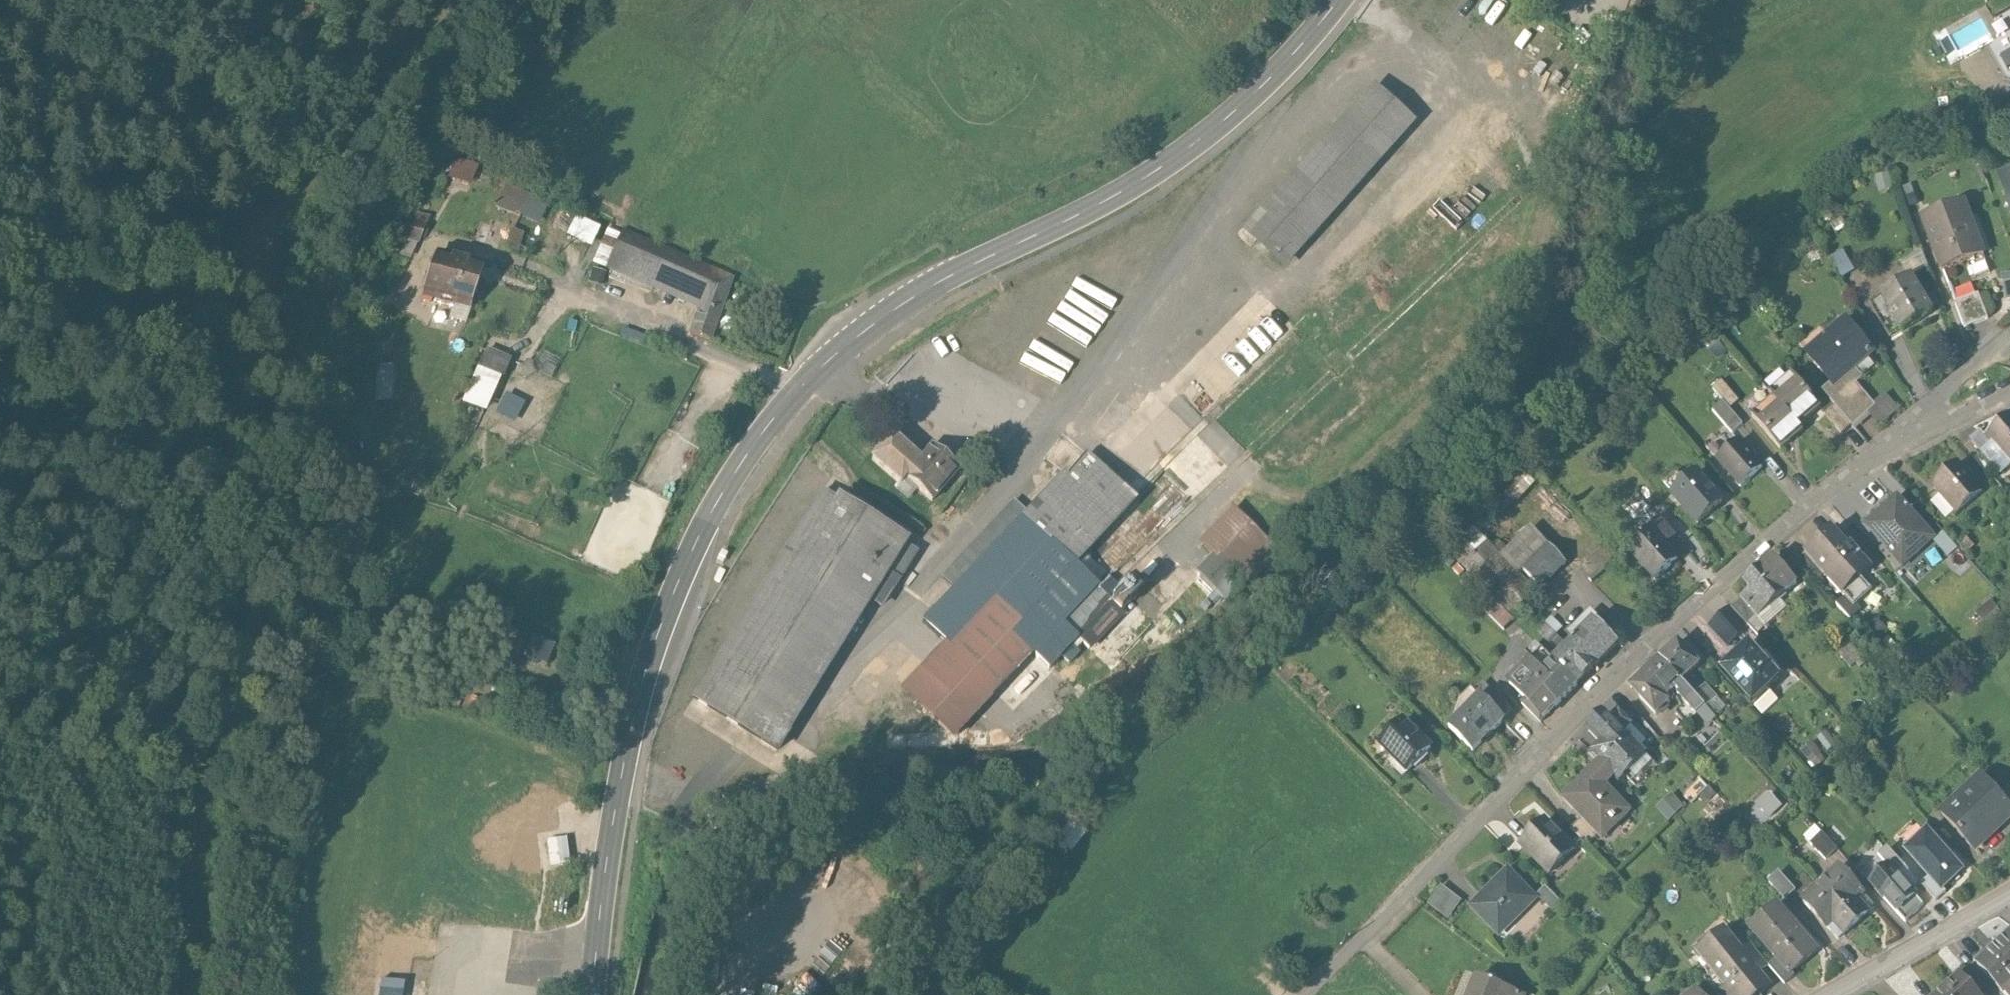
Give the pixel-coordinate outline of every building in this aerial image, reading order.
[(1372,85),(1241,227),(1282,265),(1414,123),(1372,85)] [(2000,182),(2009,207),(2009,178),(2000,182)] [(1984,257),(1964,206),(1921,223),(1941,273),(1984,257)] [(732,281),(623,233),(606,270),(700,312),(692,335),(710,342),(732,281)] [(1838,251),(1827,259),(1840,277),(1852,269),(1838,251)] [(484,270),(438,254),(424,293),(439,299),(437,302),(453,308),(455,305),(469,310),(484,270)] [(1902,265),(1911,279),(1928,269),(1922,254),(1902,265)] [(1930,311),(1911,279),(1882,297),(1901,329),(1930,311)] [(1978,298),(1953,307),(1963,331),(1987,322),(1978,298)] [(1094,305),(1059,357),(1077,369),(1112,317),(1094,305)] [(1873,354),(1845,324),(1827,340),(1832,347),(1814,363),(1833,386),(1823,394),(1852,428),(1874,409),(1846,377),(1873,354)] [(544,437),(564,380),(522,365),(523,360),(490,348),(479,381),(509,391),(498,421),(544,437)] [(1722,378),(1710,386),(1720,401),(1711,407),(1728,434),(1744,424),(1731,404),(1737,401),(1722,378)] [(1771,396),(1775,400),(1799,428),(1820,410),(1792,378),(1771,396)] [(1698,394),(1706,407),(1717,401),(1709,388),(1698,394)] [(1803,432),(1799,428),(1775,400),(1754,418),(1782,450),(1803,432)] [(2009,465),(2009,422),(1988,441),(2009,465)] [(2009,472),(2009,465),(1988,441),(1982,434),(1973,442),(1986,457),(1984,459),(2002,479),(2009,472)] [(921,460),(894,437),(873,460),(902,486),(907,480),(933,502),(961,471),(933,447),(921,460)] [(1750,454),(1740,443),(1719,461),(1741,487),(1763,468),(1757,462),(1761,459),(1754,451),(1750,454)] [(952,590),(920,626),(941,645),(906,684),(981,751),(998,733),(1016,750),(1074,687),(1045,660),(1105,595),(1089,580),(1128,538),(1116,527),(1137,504),(1080,452),(1025,513),(1012,502),(941,580),(952,590)] [(1984,494),(1959,467),(1935,489),(1960,516),(1984,494)] [(1724,502),(1699,473),(1674,495),(1699,524),(1724,502)] [(904,544),(822,494),(694,701),(776,751),(785,736),(771,727),(825,639),(840,648),(904,544)] [(1934,540),(1903,506),(1872,533),(1904,568),(1934,540)] [(1676,539),(1662,523),(1630,552),(1658,582),(1680,563),(1667,548),(1676,539)] [(1833,531),(1831,530),(1803,555),(1843,598),(1873,570),(1856,551),(1853,553),(1841,540),(1846,535),(1838,527),(1833,531)] [(1476,531),(1453,554),(1514,617),(1537,594),(1519,576),(1524,572),(1542,590),(1567,565),(1533,529),(1503,559),(1476,531)] [(1751,593),(1742,600),(1759,618),(1796,586),(1774,560),(1745,585),(1751,593)] [(1759,618),(1742,600),(1732,610),(1748,627),(1759,618)] [(1563,656),(1556,663),(1578,685),(1617,647),(1595,625),(1570,649),(1557,636),(1550,643),(1563,656)] [(1661,661),(1705,707),(1707,710),(1717,701),(1705,688),(1703,689),(1695,680),(1693,683),(1687,677),(1704,662),(1692,649),(1688,653),(1679,643),(1661,661)] [(1782,681),(1750,647),(1722,673),(1763,717),(1778,702),(1769,693),(1782,681)] [(1545,651),(1525,671),(1541,688),(1523,706),(1540,723),(1578,685),(1556,663),(1545,651)] [(1705,707),(1661,661),(1643,678),(1651,687),(1640,697),(1657,714),(1674,698),(1672,697),(1674,695),(1672,692),(1676,688),(1681,694),(1678,697),(1686,705),(1676,715),(1686,725),(1705,707)] [(1541,688),(1525,671),(1506,689),(1523,706),(1541,688)] [(1479,699),(1471,691),(1462,700),(1468,710),(1449,728),(1472,751),(1480,743),(1479,741),(1489,731),(1491,732),(1503,721),(1480,698),(1479,699)] [(1602,761),(1615,775),(1618,779),(1624,773),(1626,775),(1646,756),(1630,739),(1636,733),(1620,718),(1615,722),(1607,714),(1590,730),(1602,742),(1592,752),(1602,761)] [(1429,748),(1403,722),(1379,745),(1405,771),(1429,748)] [(1602,761),(1565,799),(1599,833),(1614,818),(1618,822),(1630,810),(1605,784),(1615,775),(1602,761)] [(1942,816),(1976,853),(1993,837),(1990,834),(2009,816),(2009,811),(2003,803),(1981,780),(1979,781),(1981,783),(1944,816),(1943,815),(1942,816)] [(1544,821),(1520,845),(1548,873),(1572,849),(1544,821)] [(1927,835),(1907,854),(1941,890),(1961,871),(1927,835)] [(1864,873),(1874,884),(1890,869),(1910,891),(1918,883),(1888,851),(1864,873)] [(1890,869),(1874,884),(1871,887),(1896,914),(1915,897),(1910,891),(1890,869)] [(1822,886),(1856,923),(1867,913),(1856,900),(1862,894),(1839,870),(1822,886)] [(1492,888),(1472,907),(1499,934),(1500,932),(1497,929),(1508,918),(1511,921),(1534,899),(1522,887),(1524,886),(1512,875),(1495,892),(1492,888)] [(1844,934),(1856,923),(1822,886),(1804,903),(1827,928),(1833,922),(1844,934)] [(1816,953),(1777,907),(1751,929),(1790,974),(1816,953)] [(2009,965),(2009,930),(1992,946),(2009,965)] [(1727,938),(1703,957),(1714,971),(1716,970),(1736,994),(1751,994),(1767,982),(1755,968),(1752,970),(1727,938)] [(1992,946),(1978,960),(1981,963),(1977,966),(2004,994),(2009,994),(2009,965),(1992,946)] [(1511,990),(1477,976),(1469,994),(1509,994),(1511,990)] [(1960,978),(1941,994),(1976,994),(1960,978)]
